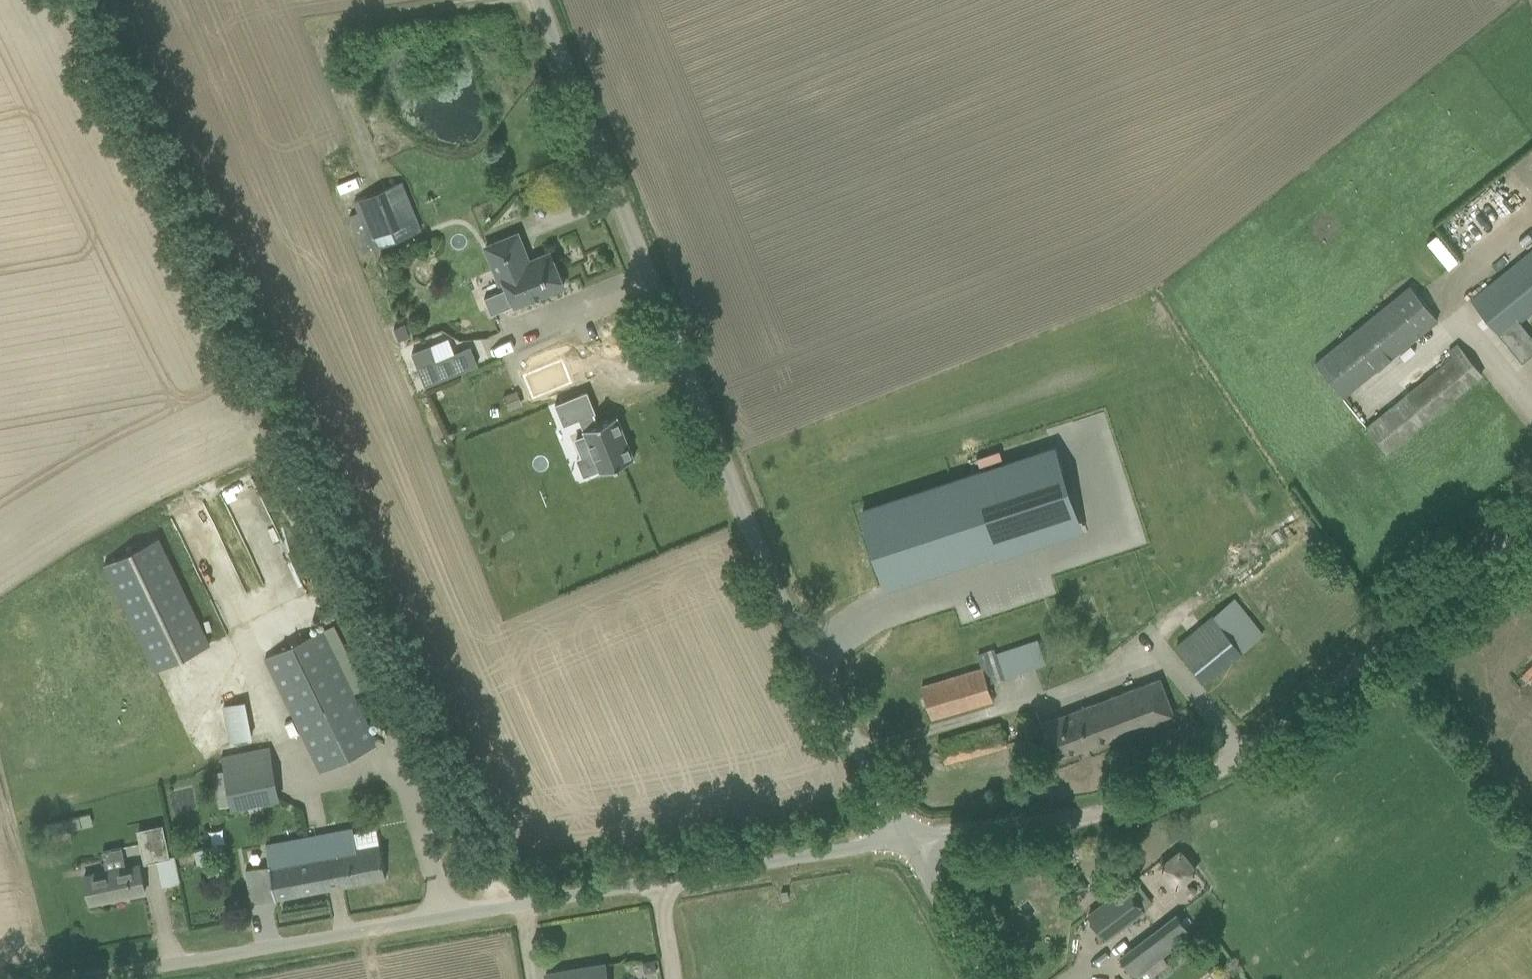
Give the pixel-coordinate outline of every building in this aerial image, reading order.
[(350,216),(364,251),(420,228),(402,184),(357,203),(360,211),(350,216)] [(509,287),(485,297),(491,314),(516,304),(516,305),(545,293),(564,285),(551,252),(529,261),(518,233),(499,240),(485,246),(500,284),(506,281),(509,287)] [(1469,297),(1498,333),(1522,362),(1531,353),(1531,337),(1520,322),(1523,321),(1531,313),(1531,247),(1469,297)] [(1315,362),(1343,396),(1438,319),(1410,284),(1315,362)] [(399,341),(410,336),(405,325),(395,329),(399,341)] [(1452,356),(1365,426),(1387,452),(1483,374),(1457,342),(1447,350),(1452,356)] [(430,345),(411,353),(425,386),(478,364),(470,346),(455,352),(436,360),(430,345)] [(561,360),(522,375),(532,399),(571,384),(561,360)] [(515,390),(503,395),(508,409),(520,404),(515,390)] [(587,390),(556,403),(564,424),(579,417),(586,434),(576,438),(583,456),(593,452),(600,471),(633,458),(617,416),(598,423),(594,412),(595,412),(587,390)] [(1052,449),(862,511),(887,585),(991,552),(992,552),(983,523),(1067,497),(1052,449)] [(104,563),(156,671),(212,644),(160,536),(104,563)] [(1170,643),(1198,680),(1261,632),(1233,595),(1170,643)] [(263,659),(320,770),(377,741),(335,657),(349,650),(335,624),(321,631),(321,629),(263,659)] [(922,686),(932,718),(994,699),(989,683),(1047,663),(1040,637),(994,651),(993,648),(978,653),(982,667),(922,686)] [(1059,716),(1041,723),(1045,733),(1054,759),(1174,715),(1167,696),(1160,677),(1140,685),(1070,713),(1059,716)] [(226,740),(248,735),(239,699),(218,704),(226,740)] [(222,755),(225,769),(215,771),(220,795),(230,793),(233,807),(248,804),(250,815),(266,812),(264,802),(281,799),(271,746),(222,755)] [(158,859),(163,885),(180,881),(174,855),(170,856),(164,824),(138,829),(145,862),(158,859)] [(308,837),(319,890),(386,877),(380,843),(356,848),(353,828),(308,837)] [(246,869),(252,903),(319,890),(308,837),(265,845),(269,865),(246,869)] [(1203,843),(1196,848),(1202,854),(1208,849),(1203,843)] [(84,875),(90,903),(145,891),(139,864),(126,867),(121,847),(102,851),(106,871),(84,875)] [(1197,869),(1183,849),(1180,848),(1179,848),(1176,850),(1159,863),(1158,865),(1158,867),(1159,868),(1173,886),(1174,887),(1176,888),(1177,888),(1179,887),(1197,873),(1198,871),(1197,869)] [(1080,877),(1066,888),(1074,898),(1088,887),(1080,877)] [(1090,914),(1108,937),(1143,910),(1125,886),(1090,914)] [(1175,913),(1120,955),(1137,976),(1139,978),(1148,978),(1169,963),(1163,955),(1191,933),(1175,913)] [(654,958),(642,961),(644,972),(656,969),(654,958)] [(605,963),(546,973),(547,978),(607,978),(605,963)]
